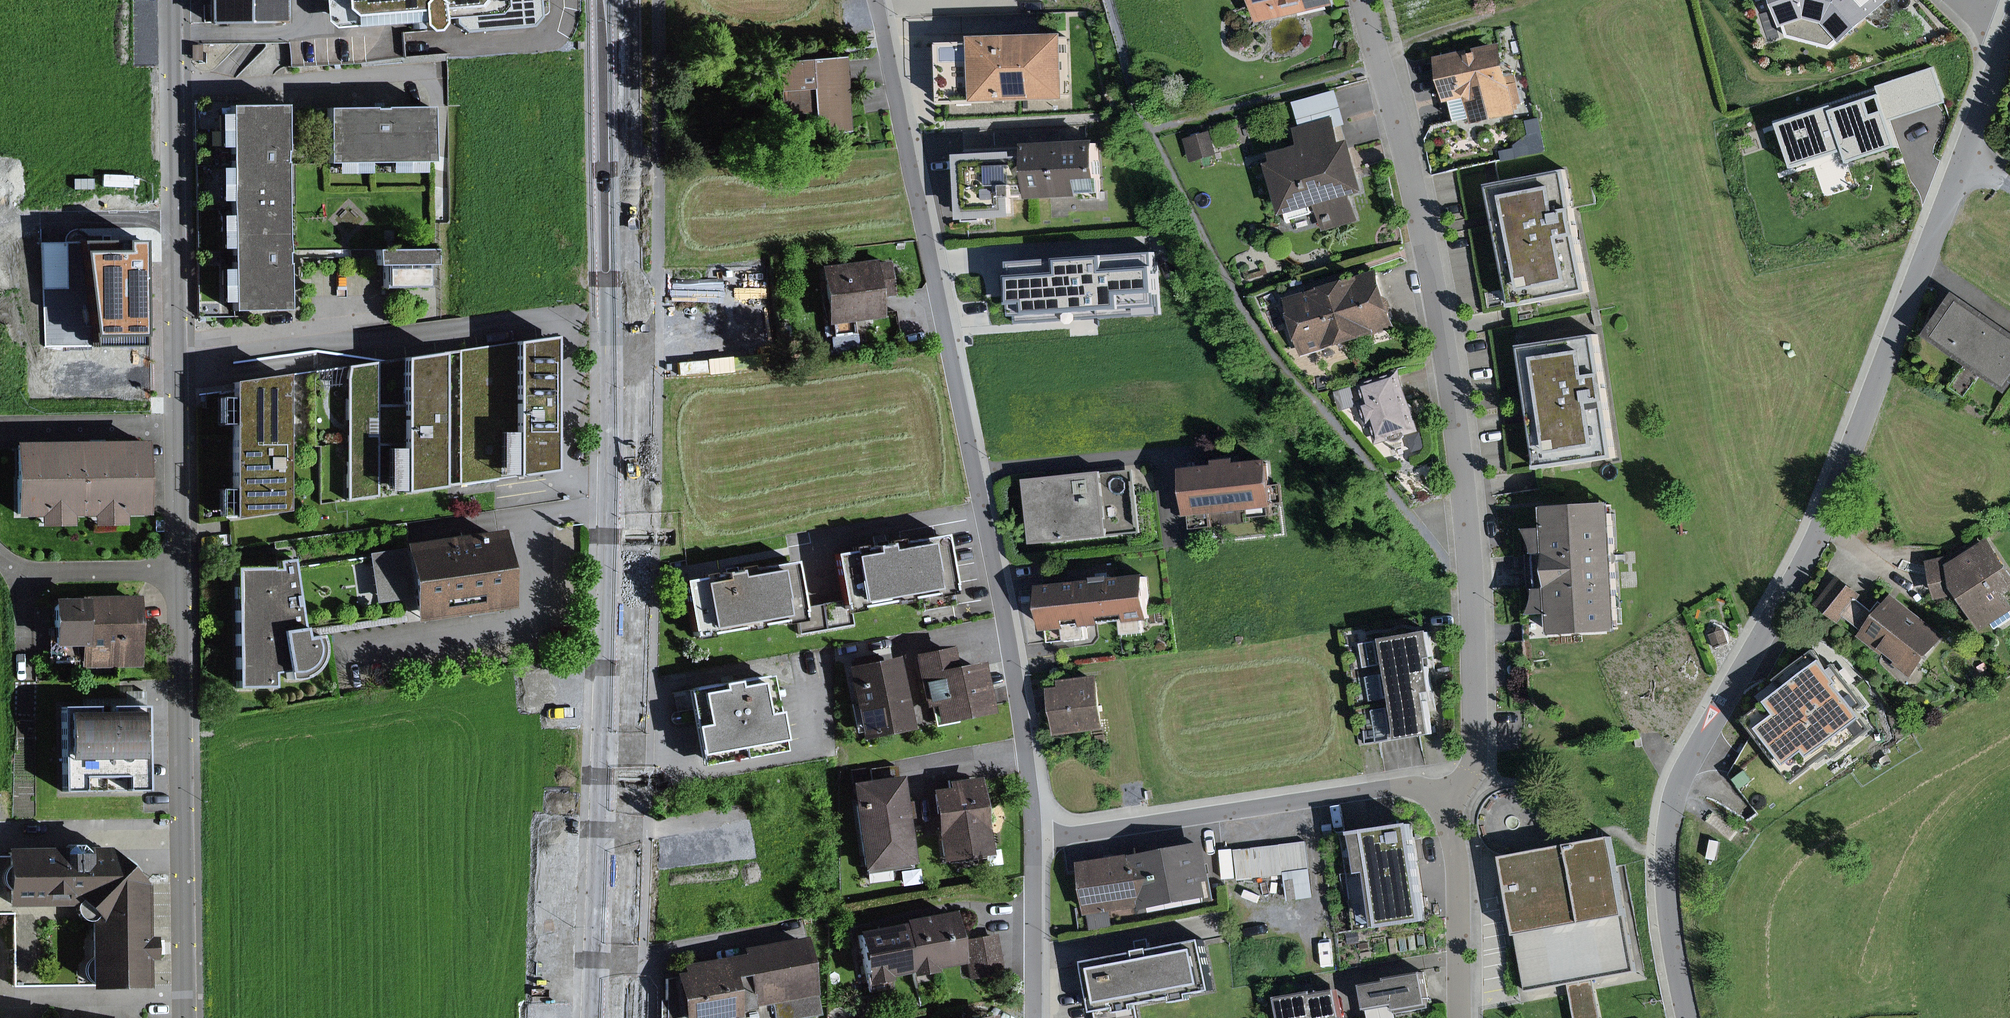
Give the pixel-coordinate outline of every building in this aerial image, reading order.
[(213,22),(289,20),(288,0),(213,0),(213,22)] [(447,16),(463,15),(464,33),(546,26),(544,0),(329,0),(331,26),(424,18),(424,32),(448,31),(447,16)] [(1311,22),(1337,16),(1334,4),(1342,2),(1341,0),(1260,0),(1265,22),(1309,11),(1311,22)] [(1795,33),(1838,45),(1850,37),(1891,0),(1785,0),(1795,33)] [(980,42),(952,43),(953,100),(1076,97),(1074,32),(980,34),(980,42)] [(1508,41),(1445,54),(1455,103),(1475,99),(1480,122),(1525,113),(1517,74),(1515,74),(1508,41)] [(838,57),(785,63),(789,89),(823,85),(828,128),(853,125),(845,56),(838,57)] [(1829,106),(1774,124),(1789,167),(1840,149),(1845,163),(1896,146),(1887,122),(1945,102),(1932,66),(1873,86),(1876,94),(1830,109),(1829,106)] [(1371,188),(1355,135),(1348,134),(1343,120),(1354,116),(1345,83),(1299,96),(1307,123),(1299,125),(1302,138),(1277,148),(1280,157),(1270,160),(1285,212),(1326,200),(1334,227),(1369,216),(1361,190),(1371,188)] [(232,186),(233,207),(291,206),(289,104),(232,105),(232,131),(220,131),(220,148),(232,148),(233,167),(223,167),(223,186),(232,186)] [(435,108),(331,109),(331,162),(356,161),(356,172),(371,172),(371,161),(393,161),(393,170),(411,170),(411,161),(436,161),(435,108)] [(1224,152),(1217,130),(1195,136),(1202,158),(1224,152)] [(1521,146),(1525,155),(1553,149),(1549,130),(1538,132),(1521,146)] [(1022,146),(963,149),(967,216),(1021,213),(1020,190),(1037,189),(1037,195),(1107,192),(1104,134),(1033,138),(1034,151),(1022,151),(1022,146)] [(1569,165),(1497,179),(1504,216),(1519,299),(1592,285),(1569,165)] [(292,310),(291,206),(233,207),(233,232),(224,232),(224,250),(233,250),(233,272),(224,272),(224,287),(233,287),(233,311),(292,310)] [(101,348),(150,347),(151,242),(87,242),(101,348)] [(431,249),(377,253),(379,290),(434,287),(431,249)] [(1152,252),(1000,265),(1004,315),(1023,314),(1157,310),(1152,252)] [(825,262),(829,287),(828,287),(833,321),(885,313),(882,289),(895,288),(890,253),(825,262)] [(1386,267),(1339,281),(1356,339),(1403,325),(1386,267)] [(763,275),(700,281),(708,358),(771,351),(763,275)] [(1339,281),(1293,295),(1311,353),(1356,339),(1339,281)] [(1960,287),(1932,328),(2009,382),(2009,322),(1960,287)] [(559,331),(463,347),(463,483),(562,467),(559,331)] [(1604,335),(1532,343),(1538,397),(1545,459),(1617,451),(1604,335)] [(444,347),(405,353),(408,487),(447,486),(444,347)] [(382,360),(351,360),(352,496),(383,489),(382,360)] [(1427,428),(1408,363),(1363,376),(1382,441),(1427,428)] [(287,368),(233,378),(234,514),(289,504),(287,368)] [(230,412),(230,385),(217,385),(217,412),(230,412)] [(41,513),(41,528),(77,527),(77,512),(98,512),(98,528),(129,527),(129,511),(153,510),(151,439),(15,442),(17,514),(41,513)] [(1277,454),(1191,462),(1196,510),(1282,502),(1277,454)] [(1139,467),(1032,477),(1037,535),(1144,525),(1139,467)] [(231,476),(220,476),(219,512),(231,512),(231,476)] [(1554,500),(1561,632),(1626,629),(1618,497),(1554,500)] [(442,519),(372,528),(381,601),(417,596),(421,621),(518,606),(505,523),(444,530),(442,519)] [(948,530),(839,548),(849,610),(958,592),(948,530)] [(1966,588),(1968,591),(1968,592),(1975,601),(1982,613),(1983,612),(1995,627),(2009,616),(2009,549),(2001,536),(1968,557),(1964,543),(1935,551),(1946,594),(1966,588)] [(283,567),(276,568),(276,564),(238,566),(243,687),(281,686),(280,668),(289,668),(291,680),(306,679),(316,676),(323,670),(327,662),(331,653),(330,640),(328,632),(310,635),(295,555),(281,557),(283,567)] [(796,558),(689,577),(699,631),(805,611),(796,558)] [(1839,570),(1821,600),(1846,616),(1865,585),(1839,570)] [(1051,624),(1130,616),(1132,632),(1153,629),(1151,614),(1156,613),(1152,573),(1047,583),(1051,624)] [(1898,587),(1866,633),(1923,672),(1955,626),(1898,587)] [(107,592),(86,593),(88,656),(89,669),(146,667),(143,593),(107,594),(107,592)] [(60,657),(88,656),(86,593),(57,595),(60,657)] [(1437,627),(1389,636),(1394,661),(1435,653),(1442,652),(1437,627)] [(1388,631),(1369,633),(1377,735),(1395,733),(1388,631)] [(995,707),(987,660),(961,665),(956,642),(919,650),(930,703),(937,702),(939,717),(995,707)] [(897,649),(851,660),(868,737),(915,727),(897,649)] [(1435,653),(1394,661),(1400,696),(1435,690),(1442,689),(1435,653)] [(1760,702),(1770,715),(1752,729),(1780,764),(1799,749),(1804,761),(1862,719),(1813,662),(1760,702)] [(774,673),(694,690),(708,756),(788,739),(774,673)] [(1106,678),(1056,682),(1060,731),(1110,727),(1106,678)] [(1435,690),(1400,696),(1408,738),(1442,732),(1435,690)] [(151,705),(64,703),(62,789),(149,791),(151,705)] [(905,774),(856,779),(866,866),(915,860),(905,774)] [(985,778),(937,781),(942,859),(990,856),(985,778)] [(1361,871),(1380,868),(1392,928),(1437,919),(1419,822),(1381,829),(1381,828),(1354,833),(1361,871)] [(1617,836),(1511,857),(1516,884),(1536,987),(1577,979),(1600,975),(1643,966),(1617,836)] [(1234,872),(1291,863),(1295,892),(1316,889),(1313,866),(1314,866),(1310,837),(1230,848),(1234,872)] [(1212,841),(1132,854),(1141,906),(1213,893),(1210,878),(1218,876),(1212,841)] [(82,904),(90,909),(145,910),(144,886),(145,885),(109,852),(109,846),(102,846),(99,844),(98,846),(5,847),(5,905),(82,904)] [(1098,929),(1120,925),(1117,908),(1141,906),(1132,854),(1086,863),(1094,912),(1095,912),(1098,929)] [(145,986),(145,910),(90,909),(92,987),(145,986)] [(958,909),(909,919),(920,972),(969,961),(958,909)] [(909,919),(862,929),(873,981),(920,972),(909,919)] [(1001,932),(971,938),(979,974),(1009,967),(1001,932)] [(806,933),(677,960),(689,1017),(738,1017),(737,1016),(820,999),(806,933)] [(1209,939),(1095,961),(1104,1010),(1218,987),(1209,939)] [(1428,969),(1373,979),(1379,1011),(1434,1001),(1428,969)] [(1577,979),(1585,1017),(1609,1017),(1600,975),(1577,979)] [(1280,993),(1282,1002),(1283,1002),(1286,1017),(1343,1017),(1350,1017),(1344,987),(1324,991),(1322,985),(1280,993)]
